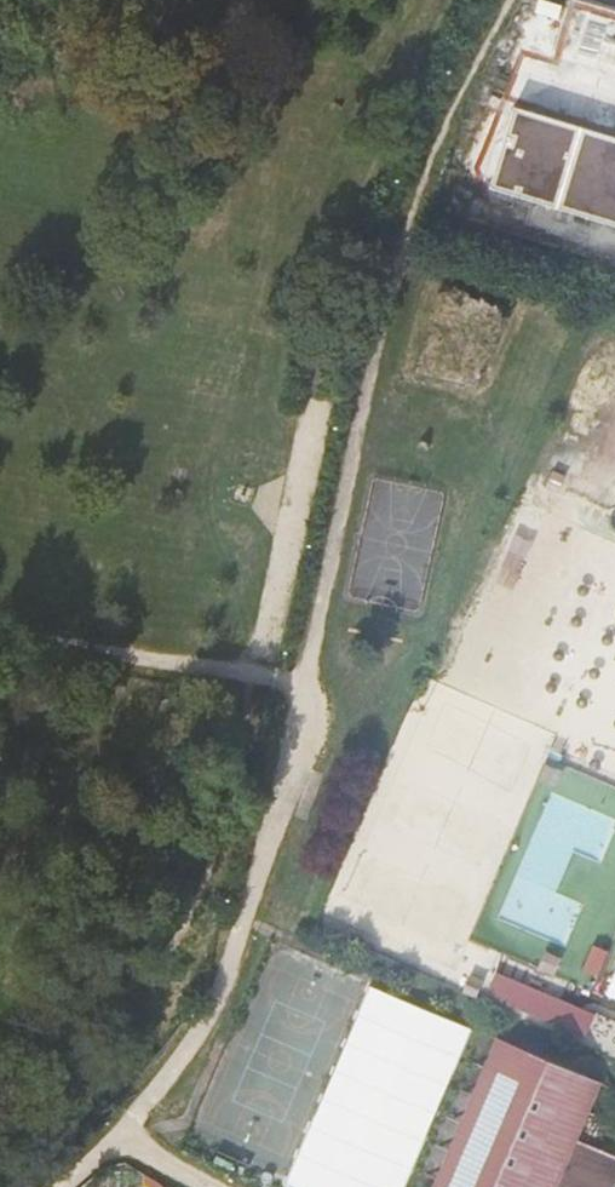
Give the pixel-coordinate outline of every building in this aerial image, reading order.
[(490,187),(614,224),(614,137),(516,107),(490,187)] [(368,990),(300,1149),(286,1181),(299,1186),(438,1186),(452,1155),(502,1037),(373,981),(368,990)] [(502,1037),(452,1155),(438,1186),(599,1186),(612,1155),(577,1140),(589,1112),(602,1081),(556,1061),(502,1037)] [(612,1155),(599,1186),(612,1186),(614,1179),(614,1157),(612,1155)]
